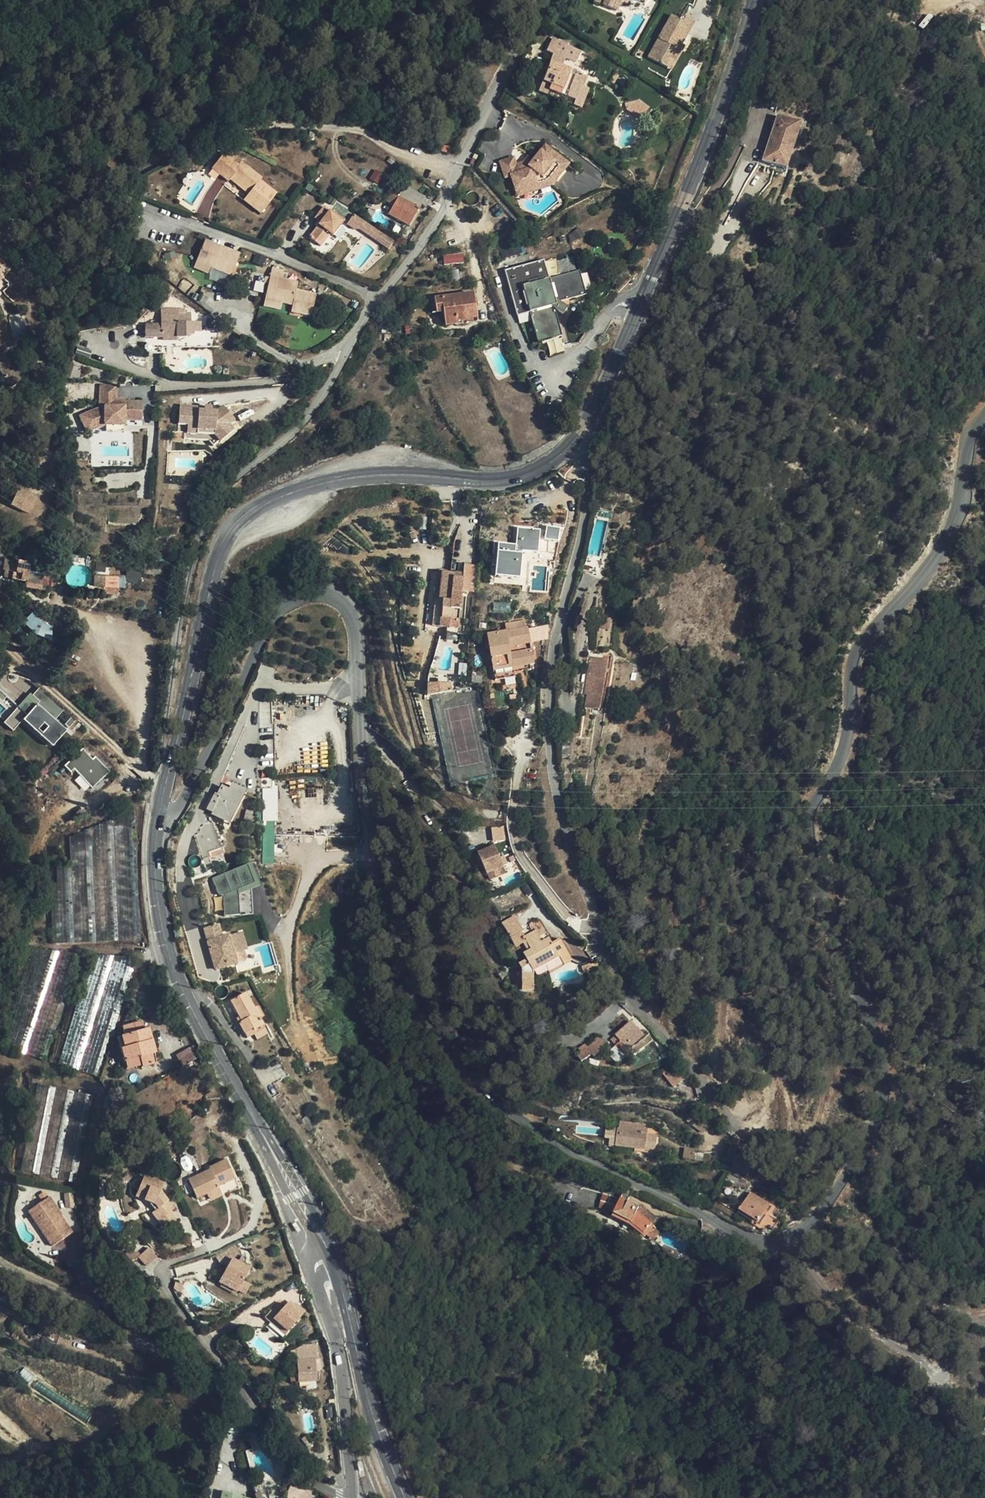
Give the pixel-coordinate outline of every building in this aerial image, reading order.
[(601,5),(616,11),(620,2),(621,0),(603,0),(601,5)] [(653,61),(666,68),(679,45),(681,46),(694,23),(682,16),(680,20),(672,15),(658,39),(663,42),(653,61)] [(554,53),(565,58),(573,62),(577,60),(581,52),(567,45),(568,44),(560,40),(560,42),(552,38),(547,49),(554,53)] [(648,58),(653,61),(663,42),(658,39),(648,58)] [(685,48),(681,46),(679,45),(666,68),(672,71),(685,48)] [(696,46),(690,57),(699,61),(704,50),(696,46)] [(554,53),(550,62),(561,67),(565,58),(554,53)] [(548,90),(574,100),(580,86),(583,87),(587,77),(578,74),(574,75),(572,74),(570,70),(561,67),(550,62),(538,91),(546,95),(548,90)] [(598,77),(610,84),(618,71),(606,63),(598,77)] [(621,73),(618,71),(610,84),(613,86),(621,73)] [(589,89),(583,87),(580,86),(574,100),(572,105),(581,109),(589,89)] [(635,99),(625,104),(627,110),(628,111),(629,111),(630,111),(631,111),(632,111),(633,112),(634,112),(635,113),(636,114),(637,114),(637,115),(638,116),(639,118),(640,119),(648,107),(635,99)] [(787,170),(802,125),(778,117),(763,162),(787,170)] [(533,161),(528,167),(531,169),(511,175),(516,192),(548,181),(559,166),(549,159),(554,153),(545,146),(533,161)] [(227,163),(230,158),(223,153),(220,157),(227,163)] [(548,181),(516,192),(518,197),(552,185),(569,165),(554,153),(549,159),(559,166),(548,181)] [(250,192),(247,195),(243,201),(260,214),(276,193),(260,181),(261,178),(241,163),(240,165),(230,158),(227,163),(220,157),(211,169),(228,182),(229,180),(231,177),(250,192)] [(528,167),(533,161),(528,157),(521,166),(513,168),(510,161),(496,166),(500,179),(511,175),(531,169),(528,167)] [(229,180),(247,195),(250,192),(231,177),(229,180)] [(399,197),(394,206),(389,215),(409,226),(425,197),(405,186),(399,197)] [(386,202),(394,206),(399,197),(392,193),(386,202)] [(318,221),(321,223),(317,228),(309,238),(321,246),(330,234),(333,236),(343,222),(323,207),(315,218),(318,221)] [(353,215),(343,228),(351,234),(354,229),(360,229),(375,238),(379,230),(353,215)] [(197,262),(211,267),(231,276),(240,255),(205,240),(197,262)] [(175,252),(164,254),(166,264),(177,262),(175,252)] [(444,254),(445,264),(465,263),(464,252),(444,254)] [(544,259),(505,270),(517,316),(530,313),(538,343),(562,336),(555,310),(563,314),(567,308),(559,302),(586,295),(579,271),(550,279),(544,259)] [(9,270),(0,262),(0,280),(9,270)] [(211,267),(197,262),(194,269),(208,274),(211,267)] [(265,300),(282,304),(292,306),(291,312),(311,316),(316,295),(296,291),(297,283),(282,279),(284,271),(272,268),(270,278),(269,285),(265,300)] [(162,296),(169,299),(174,290),(161,283),(156,293),(162,296)] [(474,293),(434,298),(436,313),(443,312),(445,326),(457,325),(456,321),(477,318),(474,293)] [(148,301),(147,304),(147,305),(148,306),(148,307),(149,308),(151,309),(153,309),(154,309),(156,309),(157,308),(158,306),(158,304),(158,303),(158,301),(157,300),(155,298),(153,298),(151,298),(149,300),(148,301)] [(346,309),(353,313),(358,303),(352,299),(346,309)] [(282,304),(265,300),(264,307),(281,311),(282,304)] [(176,333),(176,338),(189,337),(189,335),(194,335),(194,332),(200,332),(200,323),(190,323),(190,314),(178,314),(178,309),(169,309),(169,317),(162,317),(162,324),(146,324),(146,353),(163,353),(163,338),(163,334),(176,333)] [(101,384),(101,407),(81,414),(85,426),(93,423),(95,429),(105,425),(106,425),(125,426),(125,421),(142,421),(143,403),(125,402),(125,407),(117,407),(117,398),(118,385),(101,384)] [(126,398),(117,398),(117,407),(125,407),(125,402),(126,398)] [(200,407),(181,406),(180,423),(190,424),(190,428),(208,429),(208,434),(217,434),(223,441),(236,429),(231,423),(236,417),(225,403),(218,409),(218,412),(213,411),(213,409),(213,405),(206,404),(206,410),(206,413),(200,412),(200,410),(200,407)] [(93,423),(85,426),(87,432),(95,429),(93,423)] [(208,434),(208,429),(190,428),(190,424),(180,423),(180,432),(208,434)] [(19,489),(11,504),(29,513),(37,498),(19,489)] [(540,537),(550,538),(551,528),(541,527),(540,537)] [(516,546),(498,544),(497,552),(495,566),(494,577),(520,579),(522,554),(515,554),(516,546)] [(601,558),(599,558),(589,555),(585,571),(597,573),(601,558)] [(29,568),(14,561),(7,574),(23,582),(29,568)] [(451,577),(452,573),(438,571),(432,626),(458,628),(462,591),(473,592),(477,566),(464,564),(463,573),(463,578),(451,577)] [(119,591),(119,565),(95,565),(95,591),(119,591)] [(61,575),(32,576),(32,593),(61,593),(61,575)] [(45,639),(53,629),(32,612),(24,621),(45,639)] [(516,631),(507,633),(487,636),(494,673),(495,673),(496,681),(515,677),(514,668),(535,665),(528,628),(527,628),(525,621),(515,623),(516,631)] [(516,631),(515,623),(505,624),(507,633),(516,631)] [(616,660),(599,657),(592,695),(596,695),(593,707),(608,710),(616,660)] [(630,680),(639,682),(642,669),(632,667),(630,680)] [(4,722),(13,730),(23,719),(53,745),(74,720),(36,686),(4,722)] [(261,698),(261,723),(272,723),(273,698),(261,698)] [(572,729),(582,730),(583,723),(573,722),(572,729)] [(261,723),(260,749),(274,749),(274,723),(272,723),(261,723)] [(579,758),(582,730),(572,729),(569,757),(579,758)] [(108,772),(84,746),(64,766),(87,791),(108,772)] [(274,770),(274,749),(260,749),(260,766),(268,766),(268,770),(274,770)] [(263,777),(263,786),(272,786),(272,777),(263,777)] [(263,786),(263,820),(278,819),(278,786),(272,786),(263,786)] [(222,789),(219,796),(217,800),(215,798),(209,809),(215,812),(214,814),(227,821),(243,792),(232,787),(230,792),(222,789)] [(275,836),(276,821),(264,822),(263,836),(275,836)] [(203,860),(210,857),(209,852),(221,849),(212,822),(193,828),(203,860)] [(275,836),(263,836),(262,854),(275,854),(275,836)] [(487,850),(477,854),(485,874),(503,867),(493,844),(486,847),(487,850)] [(223,855),(221,849),(209,852),(210,857),(211,859),(223,855)] [(275,854),(262,854),(262,863),(274,864),(275,854)] [(213,875),(226,916),(243,911),(237,893),(260,886),(253,862),(213,875)] [(503,867),(485,874),(486,878),(504,871),(503,867)] [(503,924),(510,938),(521,931),(523,931),(516,917),(503,924)] [(204,928),(207,941),(215,970),(237,964),(234,954),(244,951),(247,950),(242,932),(222,938),(218,924),(204,928)] [(542,926),(536,930),(539,937),(546,933),(542,926)] [(560,957),(546,933),(539,937),(536,930),(524,937),(522,938),(524,941),(525,940),(526,941),(531,949),(528,951),(523,954),(526,960),(519,964),(522,970),(522,983),(534,983),(533,971),(560,957)] [(522,938),(524,937),(521,931),(510,938),(516,948),(523,943),(526,941),(525,940),(524,941),(522,938)] [(234,954),(237,964),(246,961),(244,951),(234,954)] [(118,1001),(124,958),(101,956),(95,1002),(81,1000),(80,1014),(79,1014),(78,1021),(105,1024),(108,999),(118,1001)] [(254,1032),(263,1027),(259,1019),(261,1018),(256,1008),(254,1009),(246,993),(231,1001),(239,1017),(237,1019),(244,1034),(253,1030),(254,1032)] [(643,1036),(631,1022),(610,1040),(615,1046),(622,1054),(643,1036)] [(129,1035),(121,1036),(123,1062),(139,1061),(139,1063),(151,1062),(150,1059),(154,1058),(152,1033),(149,1033),(148,1025),(128,1027),(129,1035)] [(263,1027),(254,1032),(252,1032),(254,1035),(257,1041),(268,1035),(263,1027)] [(247,1039),(254,1035),(252,1032),(254,1032),(253,1030),(244,1034),(247,1039)] [(601,1037),(587,1048),(588,1049),(592,1054),(594,1057),(607,1046),(601,1037)] [(191,1048),(177,1053),(181,1065),(195,1060),(191,1048)] [(581,1062),(592,1054),(588,1049),(578,1057),(581,1062)] [(648,1131),(617,1128),(615,1146),(646,1150),(646,1152),(649,1153),(649,1149),(646,1148),(648,1131)] [(736,1154),(733,1163),(741,1167),(744,1158),(736,1154)] [(747,1157),(743,1167),(750,1170),(755,1165),(755,1163),(755,1159),(751,1154),(750,1154),(747,1157)] [(216,1167),(194,1176),(202,1195),(212,1190),(214,1194),(226,1189),(222,1180),(227,1178),(229,1181),(241,1176),(233,1157),(215,1165),(216,1167)] [(170,1179),(150,1173),(145,1188),(154,1190),(152,1197),(156,1198),(177,1223),(186,1215),(179,1207),(182,1204),(168,1187),(170,1179)] [(627,1186),(621,1198),(628,1201),(633,1189),(627,1186)] [(154,1190),(145,1188),(143,1194),(152,1197),(154,1190)] [(226,1189),(214,1194),(216,1198),(228,1193),(226,1189)] [(38,1190),(16,1204),(31,1227),(35,1224),(43,1237),(60,1226),(49,1209),(50,1208),(38,1190)] [(770,1205),(750,1193),(739,1210),(758,1223),(770,1205)] [(628,1201),(621,1198),(613,1214),(632,1224),(644,1234),(652,1224),(657,1218),(642,1206),(642,1207),(641,1207),(641,1208),(640,1208),(639,1208),(638,1208),(638,1207),(638,1206),(628,1202),(628,1201)] [(611,1212),(613,1204),(601,1201),(599,1208),(611,1212)] [(35,1224),(31,1227),(39,1240),(43,1237),(35,1224)] [(661,1232),(652,1224),(644,1234),(653,1242),(661,1232)] [(243,1245),(218,1255),(234,1264),(238,1257),(243,1246),(243,1245)] [(165,1259),(158,1249),(153,1253),(147,1259),(154,1268),(165,1259)] [(140,1264),(147,1259),(144,1256),(136,1256),(135,1257),(140,1264)] [(238,1257),(234,1264),(240,1267),(244,1260),(238,1257)] [(256,1266),(244,1260),(240,1267),(234,1264),(226,1281),(244,1290),(245,1288),(253,1292),(257,1283),(250,1279),(256,1266)] [(282,1305),(272,1316),(279,1321),(281,1318),(296,1330),(308,1314),(293,1302),(287,1309),(282,1305)] [(281,1318),(279,1321),(293,1333),(296,1330),(281,1318)] [(314,1353),(294,1353),(295,1388),(315,1388),(314,1353)]
